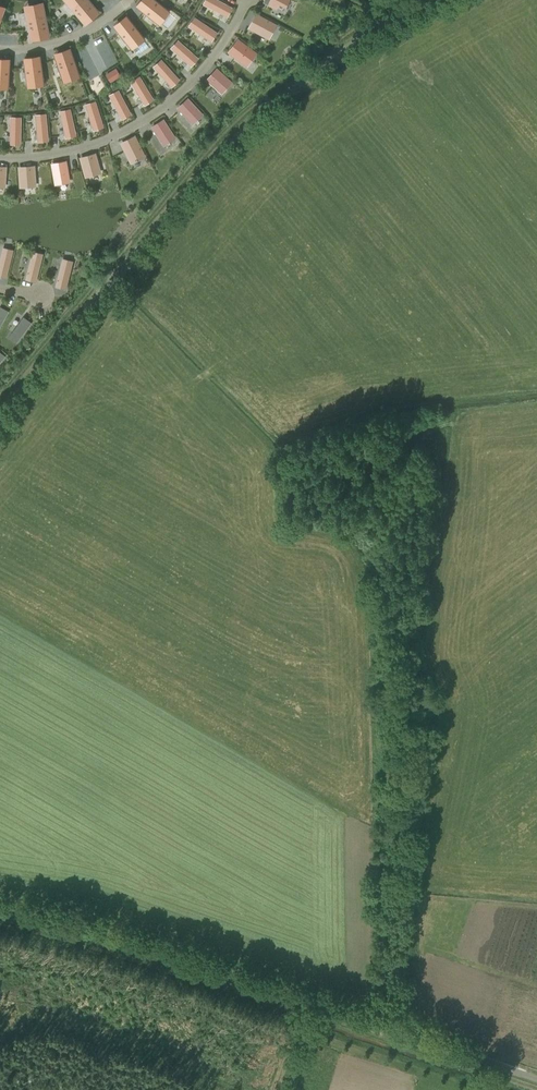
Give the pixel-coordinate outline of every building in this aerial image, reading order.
[(98,11),(88,0),(69,0),(67,2),(78,15),(78,16),(81,19),(84,22),(98,11)] [(155,0),(142,0),(138,6),(141,8),(140,9),(143,12),(144,11),(154,19),(164,8),(155,0)] [(203,4),(226,16),(231,7),(218,0),(205,0),(203,4)] [(289,0),(264,0),(263,1),(277,8),(279,4),(286,7),(289,0)] [(48,35),(43,8),(26,11),(29,29),(30,34),(31,38),(48,35)] [(269,38),(276,25),(257,15),(250,28),(269,38)] [(128,43),(140,34),(127,17),(121,21),(115,26),(117,29),(116,30),(119,33),(120,33),(128,43)] [(194,17),(189,26),(210,40),(216,32),(194,17)] [(197,57),(178,40),(171,48),(190,65),(197,57)] [(238,41),(230,52),(246,65),(255,53),(238,41)] [(70,50),(55,55),(56,58),(55,58),(57,62),(57,61),(62,75),(77,70),(70,50)] [(32,58),(24,59),(25,63),(24,63),(24,67),(25,67),(27,81),(42,79),(39,57),(32,58)] [(0,60),(0,81),(8,82),(9,60),(0,60)] [(161,60),(154,67),(171,85),(178,78),(161,60)] [(115,69),(104,76),(109,84),(120,77),(115,69)] [(230,81),(217,69),(207,80),(221,92),(230,81)] [(153,98),(139,76),(131,81),(144,103),(153,98)] [(109,95),(121,117),(130,113),(118,90),(109,95)] [(202,114),(188,99),(178,108),(192,123),(202,114)] [(85,104),(93,129),(103,125),(95,101),(85,104)] [(65,136),(75,134),(70,109),(60,111),(65,136)] [(38,140),(48,139),(46,113),(35,115),(38,140)] [(13,117),(13,142),(20,143),(21,117),(13,117)] [(174,137),(163,120),(152,127),(163,144),(174,137)] [(135,137),(122,144),(130,162),(135,159),(136,160),(144,156),(135,137)] [(86,177),(93,175),(93,173),(100,172),(95,155),(81,159),(86,177)] [(52,165),(55,183),(69,181),(66,162),(52,165)] [(28,185),(35,185),(34,167),(19,168),(20,187),(28,186),(28,185)] [(2,249),(0,259),(0,275),(6,276),(12,251),(2,249)] [(42,255),(32,253),(26,278),(36,280),(42,255)] [(62,260),(56,285),(66,287),(72,262),(62,260)] [(16,342),(31,322),(23,317),(9,337),(16,342)]
